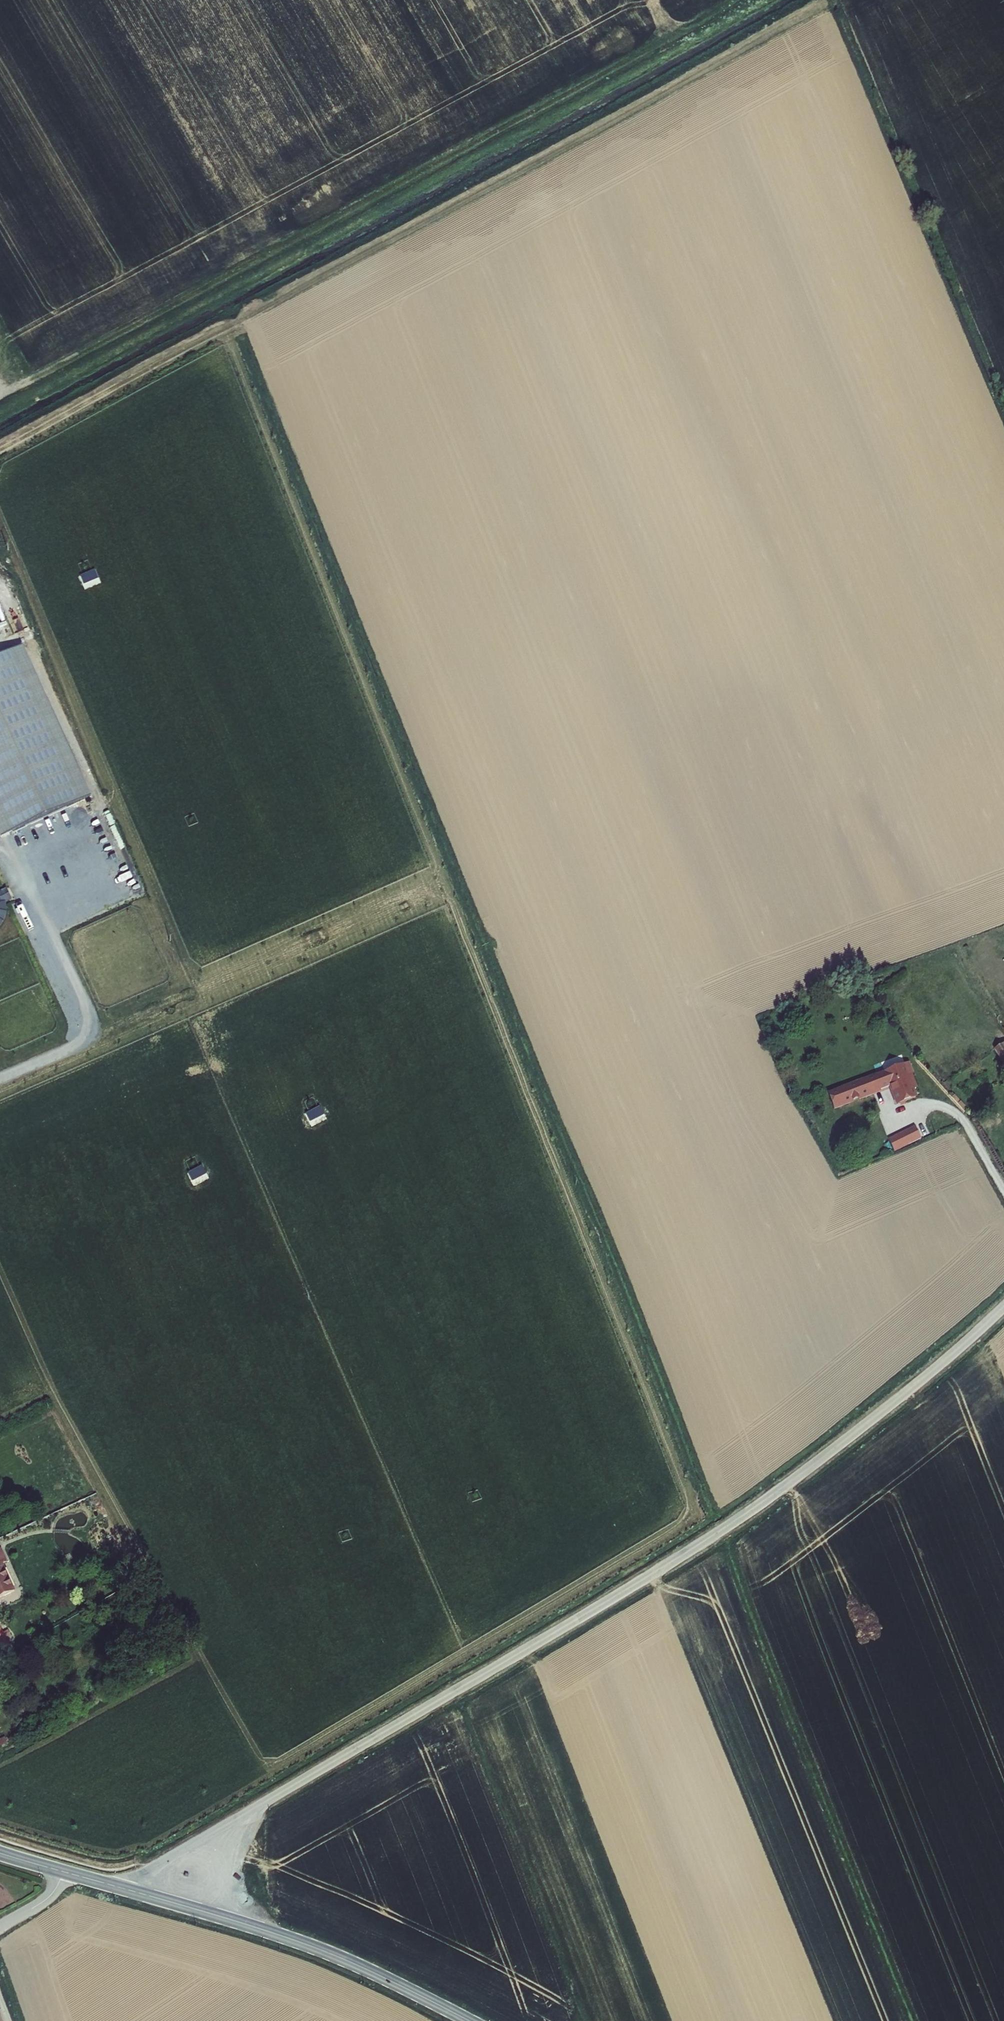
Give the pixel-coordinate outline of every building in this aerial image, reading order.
[(1,839),(92,797),(23,646),(0,656),(0,837),(1,839)] [(903,1066),(829,1094),(834,1108),(890,1086),(897,1105),(915,1098),(912,1089),(916,1087),(910,1071),(906,1072),(903,1066)] [(915,1127),(888,1140),(894,1151),(921,1138),(915,1127)] [(14,1592),(2,1564),(7,1562),(1,1548),(0,1549),(0,1598),(14,1592)] [(11,1649),(0,1629),(0,1655),(11,1649)]
